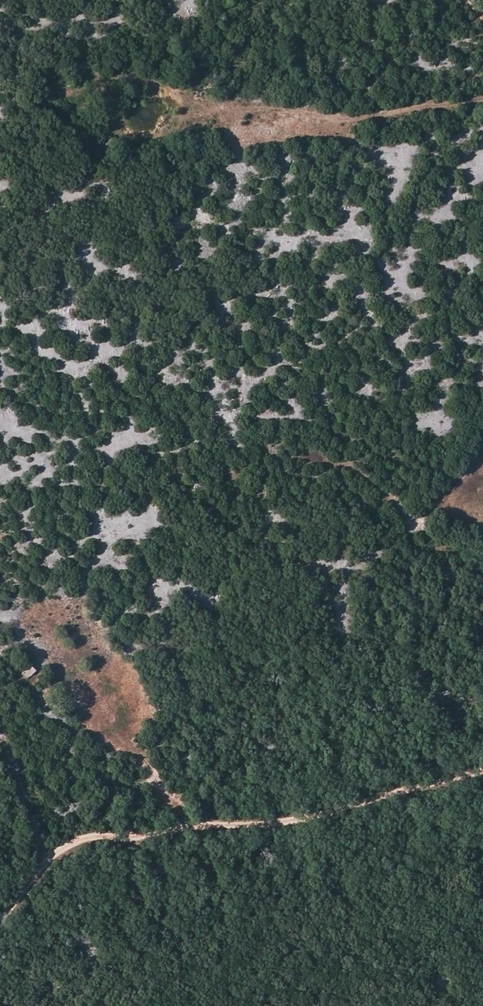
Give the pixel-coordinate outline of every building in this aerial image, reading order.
[(20,670),(30,663),(26,658),(16,666),(20,670)] [(26,679),(36,669),(30,662),(19,672),(26,679)]
